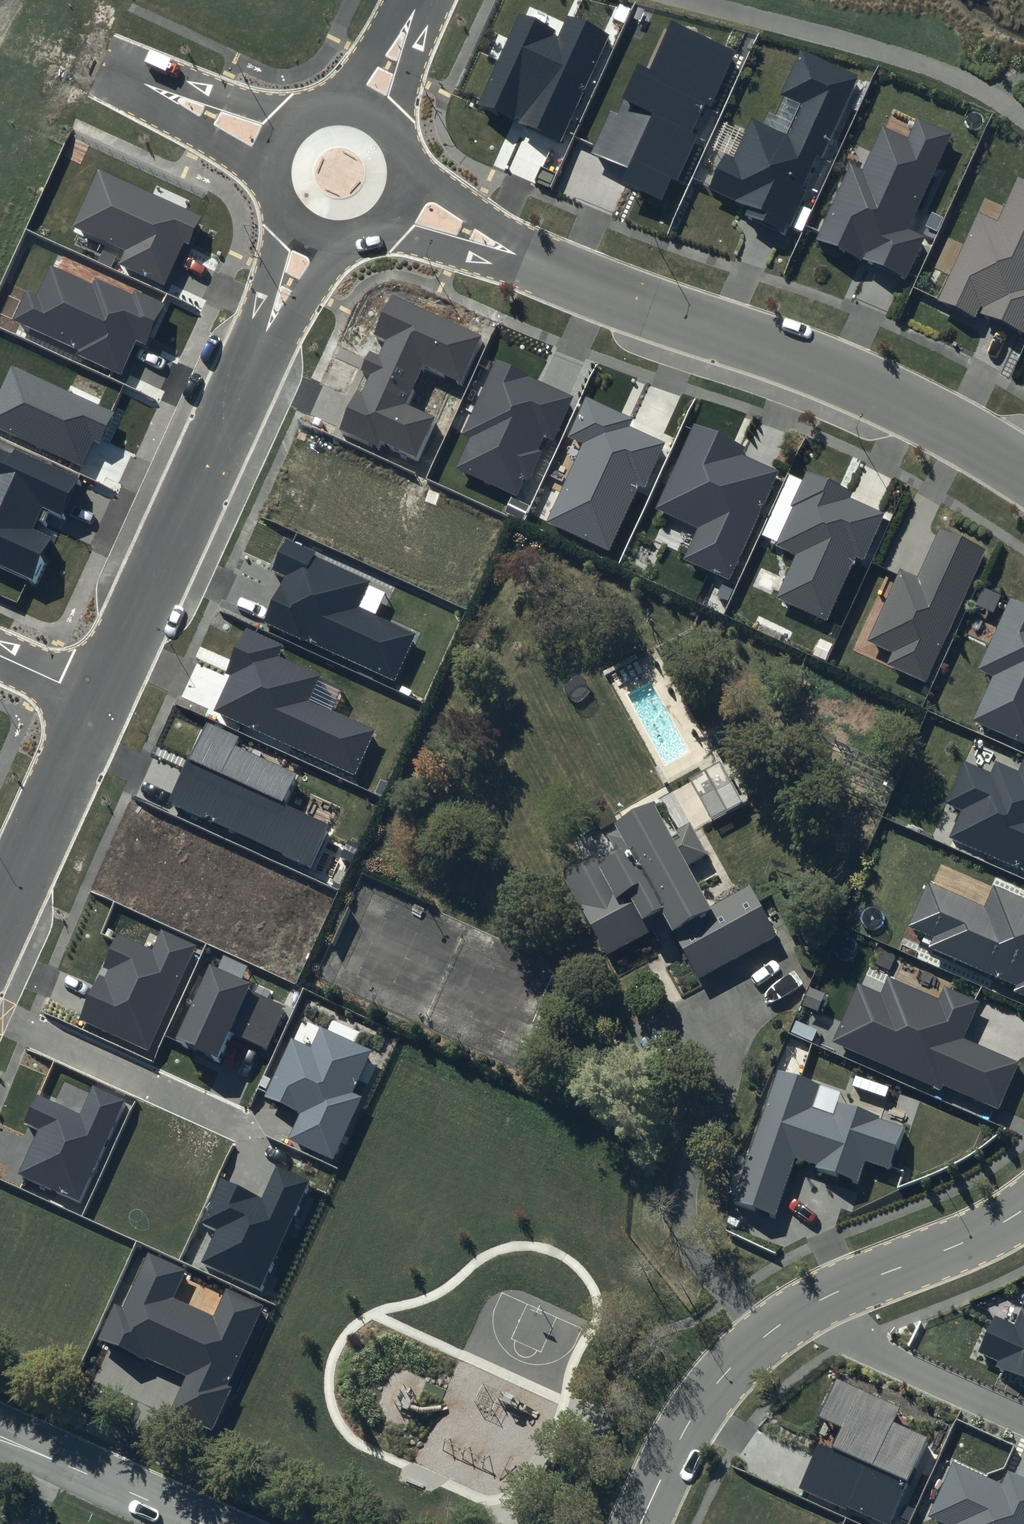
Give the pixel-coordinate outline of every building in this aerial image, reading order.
[(559,32),(519,13),(477,105),(561,143),(610,35),(567,15),(559,32)] [(734,53),(669,25),(649,69),(640,65),(618,116),(610,113),(594,151),(629,166),(622,182),(662,199),(671,178),(678,182),(699,134),(692,131),(704,105),(710,108),(734,53)] [(858,75),(799,48),(778,94),(799,104),(786,132),(752,117),(733,157),(724,153),(709,187),(750,206),(746,215),(787,233),(858,75)] [(953,133),(917,117),(908,137),(882,125),(862,170),(852,165),(817,240),(906,280),(925,237),(908,229),(953,133)] [(202,215),(98,169),(72,226),(125,250),(119,264),(164,284),(184,242),(189,244),(202,215)] [(1019,176),(998,221),(979,212),(938,301),(975,318),(978,311),(1023,331),(1023,178),(1019,176)] [(92,285),(49,265),(36,293),(26,289),(12,319),(77,349),(75,354),(121,375),(136,341),(146,345),(165,304),(134,289),(132,295),(95,278),(92,285)] [(485,336),(392,294),(374,333),(387,339),(380,355),(370,351),(362,368),(375,374),(365,395),(358,392),(339,434),(375,451),(378,445),(416,463),(438,417),(407,403),(422,370),(461,388),(485,336)] [(575,395),(496,358),(460,433),(468,437),(455,466),(516,495),(523,478),(527,480),(542,450),(539,449),(544,438),(553,442),(575,395)] [(11,364),(0,387),(0,430),(80,467),(92,440),(99,443),(114,412),(11,364)] [(633,417),(585,396),(567,436),(583,444),(547,521),(608,549),(638,485),(644,488),(666,442),(629,425),(633,417)] [(744,446),(694,423),(656,508),(699,527),(684,560),(730,581),(780,470),(741,453),(744,446)] [(0,442),(0,567),(35,583),(55,539),(32,529),(43,505),(65,515),(81,479),(0,442)] [(853,491),(807,470),(773,545),(796,556),(777,598),(826,620),(855,556),(863,560),(885,513),(850,498),(853,491)] [(986,551),(938,529),(917,575),(901,568),(867,641),(892,652),(886,664),(926,682),(986,551)] [(370,579),(284,541),(271,569),(285,576),(264,622),(395,680),(417,632),(358,605),(370,579)] [(973,720),(1023,743),(1023,604),(1009,597),(977,669),(993,676),(973,720)] [(284,645),(246,628),(225,673),(230,675),(213,710),(356,775),(377,730),(310,699),(321,675),(279,655),(284,645)] [(238,737),(206,722),(168,805),(310,869),(330,824),(282,802),(295,773),(234,745),(238,737)] [(1023,758),(1017,771),(996,762),(991,773),(964,762),(946,802),(961,809),(949,837),(1023,870),(1023,758)] [(613,853),(568,876),(609,953),(669,921),(699,976),(777,935),(750,884),(711,905),(690,865),(708,856),(693,827),(673,838),(656,807),(603,835),(613,853)] [(927,881),(907,926),(932,937),(928,948),(1014,986),(1012,990),(1023,996),(1023,898),(994,884),(984,906),(927,881)] [(151,950),(118,934),(79,1019),(148,1050),(196,945),(161,929),(151,950)] [(251,984),(209,965),(174,1040),(221,1062),(234,1034),(266,1048),(285,1006),(248,989),(251,984)] [(880,992),(858,983),(832,1041),(942,1089),(943,1085),(998,1109),(1019,1061),(964,1037),(980,1001),(943,984),(937,997),(887,975),(880,992)] [(310,1047),(291,1039),(264,1097),(300,1113),(288,1138),(332,1159),(361,1097),(351,1092),(370,1049),(320,1026),(310,1047)] [(841,1092),(777,1070),(731,1203),(773,1217),(793,1157),(817,1164),(815,1170),(857,1184),(865,1160),(892,1170),(905,1128),(878,1119),(879,1117),(837,1102),(841,1092)] [(79,1112),(37,1093),(23,1124),(38,1131),(19,1173),(79,1200),(125,1100),(92,1085),(79,1112)] [(261,1198),(220,1179),(200,1223),(216,1230),(201,1262),(260,1288),(309,1180),(276,1165),(261,1198)] [(185,1269),(147,1252),(121,1308),(115,1306),(101,1337),(185,1375),(168,1412),(211,1432),(232,1386),(229,1384),(265,1306),(225,1288),(213,1316),(172,1297),(185,1269)] [(1023,1309),(1016,1325),(993,1315),(977,1352),(995,1360),(993,1366),(1023,1380),(1023,1309)] [(836,1378),(819,1417),(842,1427),(832,1448),(818,1441),(797,1487),(879,1523),(889,1523),(928,1438),(892,1422),(899,1406),(836,1378)] [(953,1461),(927,1517),(941,1523),(1023,1523),(1023,1478),(1007,1470),(1001,1483),(953,1461)]
